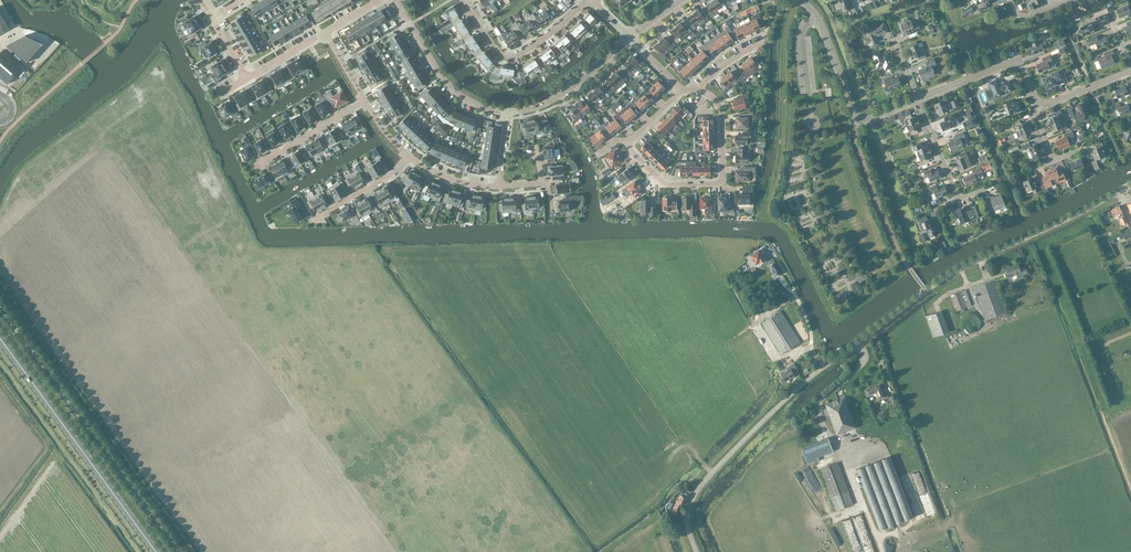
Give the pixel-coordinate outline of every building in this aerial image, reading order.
[(269,0),(263,0),(262,1),(268,9),(273,6),(274,9),(269,0)] [(276,0),(269,0),(274,9),(279,6),(276,0)] [(309,9),(319,3),(317,0),(311,0),(306,4),(309,9)] [(351,0),(333,0),(311,13),(316,21),(351,0)] [(488,2),(487,0),(479,0),(481,2),(478,4),(481,10),(489,5),(488,2)] [(561,0),(559,3),(566,10),(571,5),(568,2),(571,0),(562,0),(561,0)] [(620,5),(622,8),(632,0),(615,0),(620,6),(620,5)] [(717,11),(722,8),(724,11),(727,9),(723,3),(720,5),(718,0),(715,0),(713,0),(711,1),(717,11)] [(735,0),(728,0),(729,0),(726,2),(728,8),(732,6),(730,3),(736,1),(735,0)] [(857,11),(854,5),(850,7),(848,0),(839,0),(840,3),(839,4),(841,8),(842,7),(844,12),(851,9),(853,13),(857,11)] [(994,0),(984,0),(982,1),(983,4),(981,6),(981,7),(980,8),(981,11),(989,8),(987,5),(994,0)] [(1043,0),(1031,0),(1032,3),(1027,5),(1029,10),(1037,7),(1036,4),(1043,1),(1043,0)] [(268,9),(262,1),(257,4),(264,15),(263,12),(268,9)] [(710,19),(714,17),(719,14),(717,11),(711,1),(708,3),(709,4),(706,5),(710,11),(707,13),(710,19)] [(264,15),(257,4),(252,7),(254,10),(251,11),(254,17),(257,16),(259,18),(264,15)] [(444,11),(445,12),(444,12),(443,13),(444,14),(445,16),(446,16),(447,17),(447,18),(449,19),(450,19),(452,22),(458,18),(457,15),(459,14),(458,12),(458,11),(458,10),(457,9),(457,8),(457,7),(456,8),(455,5),(444,11)] [(542,11),(540,13),(545,22),(550,19),(547,13),(550,11),(546,5),(541,9),(542,11)] [(1130,17),(1130,13),(1128,5),(1117,10),(1120,18),(1128,15),(1129,18),(1130,17)] [(381,10),(375,13),(381,22),(382,25),(389,21),(388,18),(389,17),(386,11),(382,13),(381,10)] [(693,13),(699,22),(701,25),(709,19),(705,14),(702,16),(698,10),(696,12),(696,11),(693,13)] [(586,19),(583,22),(589,27),(591,25),(592,25),(594,24),(595,24),(597,23),(598,22),(599,20),(598,20),(597,19),(595,18),(594,18),(587,11),(587,12),(587,13),(586,13),(586,14),(585,15),(585,16),(584,17),(586,19)] [(9,29),(0,12),(0,34),(9,29)] [(232,23),(231,23),(233,27),(234,26),(236,29),(246,23),(245,23),(243,19),(245,17),(242,13),(240,15),(241,17),(232,22),(232,23)] [(370,16),(376,25),(381,22),(375,13),(370,16)] [(545,22),(540,13),(535,16),(533,13),(530,15),(534,21),(536,19),(540,25),(545,22)] [(699,22),(693,13),(690,15),(690,16),(688,17),(692,23),(689,25),(693,30),(696,28),(694,25),(699,22)] [(755,19),(751,21),(755,30),(761,28),(758,21),(761,20),(758,14),(754,16),(755,19)] [(1096,21),(1079,28),(1083,37),(1098,31),(1097,27),(1098,26),(1099,27),(1105,25),(1105,24),(1110,22),(1107,14),(1102,16),(1095,19),(1096,21)] [(308,18),(306,15),(301,18),(306,27),(311,24),(310,21),(313,19),(311,16),(308,18)] [(534,21),(530,15),(527,17),(529,20),(524,23),(529,32),(534,29),(531,23),(534,21)] [(189,20),(187,17),(181,21),(186,29),(198,22),(198,21),(198,22),(197,20),(198,20),(196,16),(189,20)] [(370,16),(365,19),(371,29),(376,25),(370,16)] [(306,27),(301,18),(295,21),(301,30),(306,27)] [(453,25),(457,31),(467,24),(466,23),(465,22),(464,21),(462,19),(460,21),(458,18),(452,22),(453,25)] [(360,22),(366,31),(371,29),(365,19),(360,22)] [(236,29),(235,30),(237,33),(238,33),(240,36),(250,30),(249,30),(247,25),(248,24),(248,25),(251,23),(249,21),(245,23),(246,23),(236,29)] [(301,30),(295,21),(290,24),(296,33),(301,30)] [(755,30),(751,21),(745,24),(750,33),(755,30)] [(909,35),(920,30),(918,24),(913,26),(911,21),(901,24),(905,32),(907,31),(909,35)] [(189,39),(196,34),(197,34),(195,31),(201,27),(198,22),(186,29),(189,34),(187,35),(189,39)] [(355,25),(360,35),(362,37),(367,34),(366,31),(360,22),(355,25)] [(513,24),(514,26),(518,31),(520,30),(524,35),(529,32),(524,23),(521,25),(519,22),(517,24),(516,22),(513,24)] [(573,25),(582,34),(583,36),(584,36),(584,34),(586,32),(585,31),(586,30),(589,27),(583,22),(581,24),(579,22),(577,23),(576,24),(575,24),(574,25),(573,25)] [(675,27),(682,35),(685,38),(692,32),(687,26),(685,28),(680,23),(678,25),(678,24),(675,27)] [(865,31),(867,35),(862,37),(866,45),(870,43),(872,49),(881,45),(877,36),(888,32),(884,23),(865,31)] [(296,33),(290,24),(285,27),(290,36),(296,33)] [(467,24),(457,31),(460,36),(461,36),(463,39),(469,34),(467,32),(469,30),(468,28),(468,27),(468,26),(467,25),(467,24)] [(750,33),(745,24),(740,26),(744,36),(750,33)] [(350,28),(355,38),(360,35),(355,25),(350,28)] [(571,33),(569,35),(574,41),(577,39),(582,34),(573,25),(573,26),(572,27),(572,28),(571,28),(571,29),(569,31),(571,33)] [(518,31),(514,26),(511,27),(512,30),(508,33),(513,42),(518,39),(515,33),(518,31)] [(744,36),(740,26),(734,29),(731,31),(733,33),(736,32),(739,38),(744,36)] [(240,36),(239,36),(241,40),(242,39),(244,42),(254,36),(253,36),(251,32),(252,31),(255,30),(253,27),(249,30),(250,30),(240,36)] [(290,36),(285,27),(280,30),(285,39),(290,36)] [(682,35),(675,27),(672,29),(673,29),(671,31),(675,36),(673,39),(677,44),(680,42),(678,39),(682,35)] [(348,42),(350,44),(357,40),(355,38),(350,28),(344,31),(346,35),(343,37),(347,43),(348,42)] [(726,29),(721,32),(729,44),(734,41),(730,35),(733,33),(731,31),(728,33),(726,29)] [(285,39),(280,30),(275,33),(280,42),(285,39)] [(506,31),(501,34),(498,36),(501,42),(504,40),(508,45),(513,42),(508,33),(506,31)] [(401,38),(398,33),(395,35),(393,32),(387,36),(392,44),(401,38)] [(729,44),(721,32),(716,36),(724,48),(729,44)] [(31,33),(7,46),(33,69),(50,50),(31,33)] [(280,42),(275,33),(270,36),(271,39),(268,41),(270,45),(273,43),(275,45),(280,42)] [(255,38),(256,38),(259,36),(257,34),(253,36),(254,36),(244,42),(243,43),(245,47),(246,46),(248,49),(257,43),(255,38)] [(464,42),(465,43),(465,44),(465,47),(467,49),(478,40),(477,39),(476,38),(475,38),(474,37),(473,36),(471,37),(469,34),(463,39),(465,42),(464,42)] [(574,41),(569,35),(566,37),(564,35),(563,36),(562,37),(561,37),(560,37),(560,38),(559,38),(566,48),(571,43),(574,41)] [(724,48),(716,36),(711,39),(719,51),(724,48)] [(1057,38),(1059,42),(1056,43),(1058,47),(1065,44),(1063,40),(1063,41),(1061,36),(1057,38)] [(1097,36),(1091,39),(1086,40),(1088,46),(1096,43),(1098,48),(1109,44),(1106,37),(1098,40),(1097,36)] [(395,49),(404,44),(401,38),(392,44),(395,49)] [(556,45),(554,47),(558,54),(561,51),(561,52),(562,51),(565,50),(568,49),(566,48),(559,38),(558,38),(559,38),(558,39),(557,40),(556,41),(556,42),(554,43),(556,45)] [(661,39),(659,42),(667,49),(671,45),(673,48),(676,45),(671,40),(669,43),(664,38),(662,40),(661,39)] [(719,51),(711,39),(706,43),(703,45),(707,51),(710,49),(714,55),(719,51)] [(257,43),(248,49),(247,49),(249,53),(250,53),(252,55),(261,50),(259,45),(260,44),(263,43),(261,40),(257,43)] [(478,40),(467,49),(468,50),(470,51),(471,52),(472,52),(474,55),(481,50),(479,48),(481,46),(480,44),(479,43),(479,42),(479,41),(478,40)] [(1031,41),(1028,43),(1029,48),(1031,47),(1034,54),(1048,48),(1045,41),(1042,42),(1039,44),(1038,41),(1032,43),(1031,41)] [(200,49),(203,47),(206,53),(203,55),(205,58),(209,56),(209,57),(210,57),(216,53),(217,53),(216,52),(211,43),(210,42),(209,43),(206,45),(204,42),(198,45),(200,49)] [(667,49),(659,42),(656,44),(657,45),(655,47),(660,51),(657,54),(664,61),(667,58),(665,56),(667,54),(664,52),(667,49)] [(910,47),(914,58),(918,57),(919,60),(926,57),(925,54),(922,55),(918,44),(917,44),(916,42),(910,44),(910,45),(910,47)] [(398,54),(407,49),(404,44),(395,49),(398,54)] [(702,50),(698,54),(705,62),(709,58),(705,53),(707,51),(703,45),(700,48),(702,50)] [(558,54),(554,47),(551,49),(549,47),(547,49),(546,49),(545,49),(544,50),(543,50),(551,60),(552,62),(553,60),(554,59),(553,58),(556,56),(558,54)] [(366,48),(358,53),(359,56),(356,58),(359,63),(369,58),(371,56),(366,48)] [(410,54),(407,49),(398,54),(396,55),(399,61),(410,54)] [(0,52),(0,77),(7,84),(22,67),(3,50),(0,52)] [(476,58),(481,63),(490,55),(489,55),(489,54),(488,54),(487,53),(486,53),(485,51),(483,53),(481,50),(474,55),(477,58),(476,58)] [(540,57),(538,59),(542,65),(545,64),(551,60),(543,50),(543,51),(542,51),(541,52),(541,53),(541,54),(539,55),(540,57)] [(1112,57),(1115,56),(1112,50),(1104,53),(1106,57),(1098,60),(1102,68),(1115,63),(1112,57)] [(885,70),(894,67),(893,65),(895,64),(896,62),(895,60),(893,59),(891,60),(888,53),(882,56),(880,51),(872,54),(877,68),(883,65),(885,70)] [(705,62),(698,54),(693,58),(700,66),(705,62)] [(414,61),(411,55),(402,61),(405,66),(414,61)] [(490,55),(481,63),(485,68),(488,72),(491,74),(495,66),(493,65),(491,63),(493,61),(492,60),(492,59),(491,58),(491,57),(490,56),(490,55)] [(1040,72),(1051,68),(1049,63),(1052,62),(1050,55),(1042,58),(1044,62),(1037,65),(1040,72)] [(628,60),(636,68),(640,64),(644,68),(646,65),(641,60),(639,62),(633,56),(631,58),(630,57),(628,60)] [(369,58),(359,63),(362,68),(372,63),(369,58)] [(700,66),(693,58),(689,62),(696,70),(700,66)] [(749,59),(747,61),(755,73),(755,72),(755,73),(759,70),(762,67),(758,61),(756,63),(752,58),(749,59)] [(299,72),(300,75),(308,70),(305,64),(302,65),(298,59),(293,62),(299,72)] [(527,61),(534,71),(539,68),(542,65),(538,59),(535,61),(533,59),(531,60),(530,60),(529,60),(528,61),(527,61)] [(925,62),(927,67),(926,67),(926,68),(919,70),(924,82),(929,80),(928,78),(935,76),(931,66),(936,64),(934,59),(925,62)] [(631,77),(636,72),(638,70),(636,68),(628,60),(625,62),(626,63),(624,65),(629,70),(626,72),(631,77)] [(212,74),(225,66),(224,66),(221,61),(215,65),(213,62),(205,66),(207,70),(209,68),(212,74)] [(417,66),(414,61),(405,66),(408,71),(417,66)] [(534,71),(527,61),(526,62),(525,63),(525,64),(524,65),(523,66),(524,68),(522,69),(519,70),(521,78),(524,77),(528,75),(529,75),(534,71)] [(755,73),(747,61),(744,63),(742,65),(746,70),(740,74),(744,80),(755,73)] [(299,72),(293,62),(292,62),(293,62),(287,65),(291,72),(288,73),(292,79),(295,77),(294,75),(299,72)] [(696,70),(689,62),(684,66),(691,74),(696,70)] [(372,63),(362,68),(366,74),(375,68),(372,63)] [(495,66),(491,74),(489,78),(492,80),(492,79),(498,80),(499,76),(506,77),(508,65),(507,65),(507,66),(506,65),(504,66),(503,66),(501,66),(501,68),(498,68),(495,66)] [(508,65),(506,77),(505,82),(511,82),(511,78),(512,78),(517,79),(518,85),(522,84),(521,78),(519,70),(516,71),(513,70),(514,68),(512,67),(511,67),(510,66),(509,66),(508,66),(508,65)] [(225,66),(212,74),(215,72),(216,75),(212,77),(213,78),(212,79),(214,82),(215,82),(215,83),(222,79),(220,76),(228,72),(225,67),(225,66)] [(409,78),(421,71),(417,66),(408,71),(406,73),(409,78)] [(691,74),(684,66),(680,70),(678,68),(675,71),(680,76),(682,73),(687,78),(691,74)] [(375,68),(366,74),(369,79),(378,73),(375,68)] [(277,72),(276,72),(284,84),(292,79),(288,73),(285,75),(282,69),(277,72)] [(424,76),(421,71),(409,78),(412,83),(424,76)] [(1055,86),(1058,85),(1057,81),(1063,78),(1060,71),(1050,75),(1050,76),(1042,79),(1045,86),(1046,89),(1055,86)] [(275,89),(284,84),(276,72),(271,75),(275,81),(272,83),(275,89)] [(372,84),(375,82),(377,85),(383,81),(381,78),(383,77),(380,72),(378,73),(369,79),(372,84)] [(614,73),(611,76),(621,87),(628,80),(623,75),(621,77),(616,72),(614,74),(614,73)] [(726,75),(732,84),(736,81),(738,84),(744,80),(740,74),(735,78),(731,72),(728,74),(726,75)] [(726,92),(729,90),(734,87),(732,84),(726,75),(723,77),(721,79),(725,85),(722,87),(726,92)] [(427,81),(424,76),(412,83),(415,88),(418,87),(419,90),(425,86),(424,83),(427,81)] [(621,87),(611,76),(609,78),(609,79),(607,80),(612,85),(609,88),(614,93),(621,87)] [(658,76),(655,79),(653,81),(656,83),(654,85),(661,93),(663,91),(663,90),(665,88),(660,83),(663,81),(658,76)] [(883,80),(886,86),(885,87),(885,88),(886,90),(887,91),(888,91),(891,90),(901,86),(898,78),(894,79),(893,76),(883,80)] [(258,83),(257,83),(265,96),(273,91),(269,85),(266,86),(262,79),(258,81),(259,82),(258,83)] [(1013,90),(1012,89),(1013,89),(1013,88),(1014,88),(1014,87),(1014,86),(1013,86),(1013,85),(1012,85),(1011,85),(1009,81),(1004,84),(1003,82),(1002,82),(998,83),(996,80),(990,82),(992,88),(985,91),(989,101),(995,98),(995,97),(1003,94),(1002,92),(1005,91),(1005,93),(1013,90)] [(265,96),(257,83),(252,86),(256,93),(253,95),(256,100),(265,96)] [(384,83),(378,87),(379,90),(376,92),(379,97),(389,91),(384,83)] [(234,93),(247,87),(246,84),(226,93),(228,99),(232,98),(229,92),(233,91),(234,93)] [(651,88),(649,85),(644,90),(649,95),(652,92),(657,97),(659,95),(661,93),(654,85),(651,88)] [(1130,96),(1130,92),(1130,88),(1127,89),(1125,86),(1115,90),(1118,98),(1128,94),(1129,97),(1130,96)] [(594,90),(600,99),(603,102),(610,96),(606,90),(603,92),(599,87),(597,89),(597,88),(594,90)] [(425,101),(435,92),(431,88),(429,90),(426,88),(419,94),(425,101)] [(240,93),(240,94),(247,106),(246,103),(251,101),(252,103),(255,101),(252,95),(249,97),(245,90),(240,93)] [(600,99),(594,90),(591,92),(591,93),(589,95),(593,100),(591,102),(597,110),(600,108),(598,105),(600,104),(598,101),(600,99)] [(637,96),(640,99),(647,106),(649,104),(651,102),(647,97),(649,95),(644,90),(637,96)] [(341,92),(333,97),(330,91),(323,95),(331,108),(335,105),(336,107),(346,101),(346,100),(346,99),(344,96),(341,92)] [(389,91),(379,97),(383,102),(392,97),(389,91)] [(439,96),(435,92),(425,101),(429,105),(439,96)] [(247,106),(240,94),(239,94),(234,97),(238,103),(235,105),(239,111),(247,106)] [(738,100),(732,102),(735,110),(746,107),(744,99),(748,97),(747,94),(737,97),(738,100)] [(443,101),(439,96),(429,105),(433,110),(443,101)] [(392,97),(383,102),(386,107),(395,102),(392,97)] [(647,106),(640,99),(636,103),(633,100),(631,102),(635,108),(638,105),(642,110),(645,108),(645,109),(647,106)] [(953,108),(960,106),(957,99),(951,102),(953,108)] [(1007,106),(1010,115),(1021,111),(1017,102),(1014,103),(1013,99),(1005,102),(1007,106)] [(401,103),(405,108),(409,105),(406,100),(401,103)] [(447,105),(443,101),(433,110),(438,115),(440,113),(447,105)] [(575,104),(581,113),(583,116),(591,110),(586,102),(583,104),(581,101),(579,102),(578,102),(575,104)] [(235,119),(225,102),(216,107),(225,125),(235,119)] [(330,109),(327,103),(324,105),(322,102),(316,106),(322,117),(326,114),(328,112),(327,111),(330,109)] [(395,102),(386,107),(389,112),(398,107),(395,102)] [(631,102),(628,105),(623,108),(632,119),(635,117),(637,115),(633,110),(635,108),(631,102)] [(949,110),(947,103),(943,105),(942,102),(934,105),(938,114),(939,116),(940,116),(944,115),(944,114),(944,112),(949,110)] [(1082,102),(1078,103),(1079,105),(1077,106),(1079,112),(1076,114),(1080,123),(1086,121),(1084,116),(1089,114),(1088,111),(1089,111),(1086,105),(1085,106),(1084,103),(1083,103),(1082,102)] [(579,115),(581,113),(575,104),(572,106),(573,106),(571,108),(574,113),(572,115),(575,121),(581,118),(579,115)] [(1130,112),(1128,104),(1121,107),(1120,104),(1114,106),(1115,109),(1118,108),(1121,116),(1130,112)] [(398,107),(389,113),(392,118),(395,116),(397,119),(403,115),(401,112),(403,111),(400,105),(398,107)] [(452,110),(447,105),(440,113),(446,120),(450,114),(449,113),(452,110)] [(691,113),(688,110),(684,106),(682,109),(679,106),(675,110),(682,117),(686,113),(688,115),(691,113)] [(632,119),(623,108),(619,112),(616,114),(620,120),(623,118),(627,123),(630,121),(632,119)] [(311,112),(310,109),(303,113),(310,124),(314,122),(313,121),(316,120),(315,118),(318,116),(314,110),(311,112)] [(675,110),(670,114),(678,122),(681,124),(682,123),(680,120),(682,117),(675,110)] [(1050,123),(1050,125),(1062,121),(1060,117),(1063,116),(1061,110),(1054,113),(1055,116),(1047,119),(1049,124),(1050,123)] [(454,123),(458,113),(453,111),(452,115),(450,114),(446,120),(454,123)] [(737,125),(737,128),(741,128),(741,129),(745,129),(745,128),(748,128),(748,123),(753,123),(753,112),(738,115),(739,115),(739,118),(737,118),(737,121),(736,121),(736,122),(737,122),(737,124),(736,124),(736,125),(737,125)] [(911,118),(910,115),(903,118),(901,112),(897,113),(901,123),(902,122),(904,128),(906,127),(919,122),(918,119),(917,119),(916,116),(911,118)] [(459,128),(460,126),(464,116),(458,113),(454,123),(453,126),(459,128)] [(615,119),(611,123),(617,131),(620,129),(619,129),(622,127),(618,122),(620,120),(616,114),(613,117),(615,119)] [(670,114),(666,119),(673,126),(676,128),(678,126),(675,124),(678,122),(670,114)] [(943,131),(954,126),(952,121),(956,119),(954,114),(946,117),(947,120),(940,123),(943,131)] [(465,128),(469,118),(464,116),(460,126),(465,128)] [(709,116),(703,116),(703,120),(703,123),(699,123),(699,126),(713,125),(713,119),(709,120),(709,116)] [(305,123),(302,117),(299,119),(297,117),(291,120),(297,131),(301,129),(301,128),(303,127),(302,125),(305,123)] [(353,117),(348,121),(355,134),(364,129),(359,120),(356,122),(353,117)] [(406,117),(399,125),(403,129),(410,121),(406,117)] [(475,120),(469,118),(465,128),(475,132),(477,125),(474,123),(475,120)] [(536,119),(530,120),(532,132),(533,135),(539,133),(539,134),(543,133),(541,123),(537,124),(536,119)] [(673,126),(666,119),(662,123),(669,130),(673,126)] [(974,119),(970,120),(964,123),(966,128),(976,124),(974,119)] [(532,132),(530,120),(523,122),(525,127),(521,128),(523,135),(527,134),(526,134),(532,132)] [(355,134),(348,121),(342,124),(345,129),(342,130),(346,139),(349,137),(350,137),(355,134)] [(410,121),(403,129),(407,133),(415,125),(410,121)] [(1016,132),(1018,131),(1030,127),(1028,121),(1020,124),(1019,121),(1013,123),(1015,129),(1016,132)] [(1063,124),(1062,121),(1050,125),(1051,127),(1050,127),(1052,131),(1061,128),(1062,131),(1068,129),(1066,123),(1063,124)] [(920,124),(919,122),(906,127),(909,132),(906,133),(908,137),(918,133),(917,129),(921,128),(920,125),(920,124)] [(617,131),(611,123),(606,126),(604,124),(601,126),(605,131),(608,129),(612,135),(614,133),(617,131)] [(660,134),(662,136),(665,139),(666,137),(664,135),(664,134),(665,135),(669,130),(662,123),(658,127),(662,132),(660,134)] [(293,131),(289,125),(287,127),(285,124),(278,128),(285,139),(289,136),(291,134),(290,133),(293,131)] [(415,125),(407,133),(412,137),(419,129),(415,125)] [(488,125),(487,132),(497,134),(498,126),(488,125)] [(605,131),(601,126),(598,128),(600,131),(595,134),(601,143),(604,141),(606,139),(602,133),(605,131)] [(1032,132),(1030,127),(1018,131),(1016,132),(1020,141),(1026,138),(1025,135),(1032,132)] [(335,128),(330,132),(337,144),(343,141),(342,140),(345,138),(341,131),(338,133),(335,128)] [(419,129),(412,137),(416,141),(423,134),(419,129)] [(1065,138),(1056,141),(1059,150),(1070,146),(1068,140),(1074,137),(1072,131),(1064,134),(1065,138)] [(281,138),(277,132),(274,134),(273,133),(267,136),(273,146),(277,144),(276,143),(279,142),(278,140),(281,138)] [(330,132),(325,135),(327,139),(324,141),(329,150),(333,148),(332,147),(337,144),(330,132)] [(736,136),(736,144),(737,144),(737,145),(737,146),(740,146),(741,145),(741,144),(747,144),(747,139),(751,139),(751,132),(743,132),(743,136),(736,136)] [(962,141),(966,139),(963,132),(956,135),(958,139),(948,143),(952,152),(964,147),(962,141)] [(591,133),(588,134),(585,136),(589,142),(592,140),(596,146),(598,144),(601,143),(595,134),(593,136),(591,133)] [(423,134),(416,141),(421,146),(428,138),(423,134)] [(246,162),(250,159),(250,158),(254,156),(248,145),(251,144),(246,136),(243,138),(246,144),(244,145),(246,148),(240,151),(243,156),(242,156),(244,162),(246,161),(246,162)] [(485,144),(495,146),(496,139),(486,138),(483,137),(482,144),(485,144)] [(428,138),(421,146),(425,150),(432,142),(428,138)] [(1005,138),(996,141),(998,147),(1004,144),(1003,142),(1006,141),(1005,138)] [(268,145),(265,139),(262,141),(261,140),(255,144),(260,153),(264,151),(264,150),(266,149),(265,147),(268,145)] [(318,139),(312,142),(319,155),(325,151),(324,150),(327,148),(323,141),(320,143),(318,139)] [(650,139),(641,148),(645,152),(652,145),(654,143),(650,139)] [(312,142),(306,145),(309,150),(306,152),(310,158),(313,156),(314,158),(319,155),(312,142)] [(434,143),(430,153),(435,155),(439,145),(434,143)] [(1042,157),(1037,144),(1031,147),(1029,143),(1021,146),(1023,150),(1028,148),(1033,160),(1042,157)] [(711,153),(713,153),(713,144),(703,144),(703,149),(700,150),(700,153),(704,153),(707,153),(711,153)] [(916,150),(918,156),(931,151),(930,148),(929,148),(928,145),(923,147),(921,144),(912,148),(913,151),(916,150)] [(444,147),(439,145),(435,155),(440,157),(444,147)] [(546,146),(543,147),(544,151),(543,151),(543,155),(544,155),(545,159),(548,158),(548,160),(547,160),(548,163),(555,162),(554,158),(555,158),(553,146),(550,146),(550,145),(549,145),(546,145),(546,146)] [(655,147),(652,145),(645,152),(649,157),(657,149),(659,147),(657,145),(655,147)] [(1093,154),(1095,160),(1091,162),(1095,170),(1100,169),(1096,160),(1106,156),(1103,146),(1095,149),(1096,153),(1093,154)] [(450,150),(444,147),(440,157),(446,160),(450,150)] [(299,149),(294,153),(300,162),(305,159),(306,160),(309,159),(305,152),(302,154),(299,149)] [(662,149),(659,152),(657,149),(649,157),(654,161),(661,154),(663,151),(662,149)] [(736,163),(747,163),(747,153),(750,153),(750,149),(739,149),(739,155),(736,155),(736,163)] [(456,152),(450,150),(446,160),(452,162),(456,152)] [(620,157),(618,155),(618,154),(615,150),(605,157),(612,168),(622,161),(620,157)] [(932,154),(931,151),(918,156),(920,161),(918,162),(919,166),(929,162),(927,159),(932,157),(931,154),(932,154)] [(461,154),(456,152),(452,162),(457,164),(461,154)] [(971,166),(968,158),(966,152),(956,156),(958,159),(956,160),(960,170),(971,166)] [(294,153),(289,156),(291,160),(289,162),(292,168),(296,166),(295,165),(300,162),(294,153)] [(461,154),(457,164),(463,167),(467,157),(461,154)] [(654,161),(658,165),(665,158),(661,154),(654,161)] [(986,156),(978,158),(981,164),(988,162),(986,156)] [(670,162),(665,158),(658,165),(662,169),(667,165),(670,167),(672,165),(669,163),(670,162)] [(380,167),(383,165),(380,159),(376,161),(377,162),(372,165),(378,175),(383,172),(380,167)] [(1077,172),(1089,167),(1086,159),(1082,161),(1081,159),(1070,163),(1073,171),(1076,170),(1077,172)] [(276,163),(284,176),(283,173),(288,170),(288,171),(291,169),(287,162),(285,164),(282,160),(276,163)] [(493,163),(482,162),(480,161),(478,169),(485,170),(485,168),(492,169),(493,163)] [(984,171),(993,168),(991,162),(982,166),(984,171)] [(276,163),(271,166),(273,171),(270,173),(275,181),(279,179),(278,179),(284,176),(276,163)] [(372,165),(371,163),(365,166),(366,167),(363,169),(367,175),(370,173),(373,178),(378,175),(372,165)] [(548,171),(548,170),(549,176),(552,175),(553,180),(564,179),(563,174),(562,174),(561,165),(552,166),(552,165),(547,165),(548,171)] [(687,176),(687,165),(681,165),(681,166),(677,166),(677,169),(681,169),(681,176),(687,176)] [(748,171),(736,171),(736,178),(737,178),(739,180),(739,181),(751,181),(751,176),(755,176),(755,167),(748,167),(748,171)] [(974,174),(963,179),(966,186),(977,181),(975,177),(976,176),(976,175),(982,172),(981,168),(974,170),(975,174),(974,174)] [(621,184),(633,176),(628,169),(622,173),(620,169),(612,174),(615,178),(616,177),(621,184)] [(931,169),(923,172),(926,178),(928,177),(930,182),(941,178),(938,170),(932,173),(931,169)] [(1056,169),(1051,171),(1056,184),(1059,183),(1066,180),(1063,172),(1058,174),(1056,169)] [(361,170),(358,172),(357,170),(352,173),(359,186),(365,183),(362,178),(365,176),(361,170)] [(409,187),(411,185),(417,174),(411,171),(408,175),(405,173),(401,180),(404,182),(403,183),(409,187)] [(1056,184),(1051,171),(1045,173),(1047,179),(1043,181),(1046,188),(1053,185),(1056,184)] [(270,182),(271,184),(275,182),(270,175),(267,176),(265,173),(254,180),(259,188),(270,182)] [(359,186),(352,173),(346,176),(347,178),(344,180),(348,187),(351,185),(353,189),(359,186)] [(422,178),(417,174),(411,185),(416,188),(415,188),(419,190),(422,184),(419,182),(422,178)] [(1034,194),(1040,191),(1035,180),(1031,182),(1030,179),(1023,182),(1027,192),(1032,190),(1034,194)] [(339,183),(338,182),(333,185),(340,197),(346,194),(343,189),(346,188),(342,181),(339,183)] [(430,198),(436,184),(430,181),(428,186),(425,184),(421,194),(430,198)] [(630,193),(631,194),(632,194),(634,198),(641,193),(639,189),(640,189),(639,188),(640,187),(639,185),(638,185),(635,181),(626,187),(628,189),(627,190),(629,193),(630,193)] [(569,183),(556,185),(556,194),(570,193),(569,183)] [(436,184),(430,198),(439,202),(443,192),(440,191),(442,186),(436,184)] [(340,197),(333,185),(328,188),(329,189),(326,191),(329,197),(332,196),(335,200),(340,197)] [(934,193),(937,198),(948,194),(944,186),(938,188),(936,185),(930,188),(933,194),(934,193)] [(386,187),(380,190),(388,203),(396,198),(391,189),(388,191),(386,187)] [(753,196),(753,187),(744,187),(744,195),(738,195),(738,205),(751,205),(751,195),(753,196)] [(442,203),(452,206),(456,191),(450,189),(448,194),(445,193),(442,203)] [(388,203),(380,190),(374,193),(377,198),(374,200),(379,208),(388,203)] [(456,191),(452,206),(462,208),(464,199),(461,198),(462,193),(456,191)] [(320,192),(314,195),(321,208),(327,205),(324,200),(328,199),(324,192),(321,194),(320,192)] [(604,206),(616,198),(613,193),(601,201),(604,206)] [(627,194),(621,196),(623,203),(630,201),(627,194)] [(993,207),(993,208),(994,211),(1000,208),(999,207),(1005,205),(1001,194),(990,198),(989,195),(985,197),(990,209),(993,207)] [(321,208),(314,195),(308,199),(310,201),(306,202),(310,209),(313,207),(316,211),(321,208)] [(469,207),(469,210),(475,211),(477,196),(471,195),(470,200),(466,199),(465,207),(469,207)] [(565,200),(559,201),(559,204),(558,205),(558,207),(559,207),(560,211),(571,210),(570,201),(578,200),(578,195),(565,196),(565,200)] [(477,196),(475,211),(485,212),(486,202),(483,202),(483,197),(477,196)] [(537,196),(530,197),(532,209),(544,208),(544,200),(538,201),(537,196)] [(525,203),(521,203),(522,211),(526,210),(526,212),(533,211),(530,197),(524,198),(525,203)] [(718,204),(719,204),(719,210),(725,210),(725,213),(734,213),(733,202),(729,202),(729,198),(728,198),(725,198),(723,198),(723,197),(718,197),(718,204)] [(366,198),(361,201),(369,215),(377,209),(372,201),(369,203),(366,198)] [(502,203),(498,203),(499,211),(502,211),(502,213),(509,213),(508,198),(502,198),(502,203)] [(515,198),(508,198),(509,213),(515,213),(515,211),(519,211),(519,203),(515,203),(515,198)] [(672,198),(663,198),(663,210),(672,210),(677,210),(677,202),(672,202),(672,198)] [(691,198),(682,198),(683,209),(690,209),(690,216),(696,216),(695,205),(691,205),(691,198)] [(711,198),(701,198),(701,208),(705,208),(705,214),(715,214),(715,206),(711,206),(711,198)] [(296,199),(285,206),(294,222),(302,217),(297,208),(300,206),(296,199)] [(644,201),(640,201),(641,212),(649,212),(649,215),(657,215),(657,207),(650,207),(650,200),(644,200),(644,201)] [(361,201),(355,205),(358,209),(355,211),(360,220),(369,215),(361,201)] [(976,218),(983,215),(978,204),(972,207),(965,210),(964,208),(956,211),(961,224),(970,220),(969,220),(975,217),(976,218)] [(1128,222),(1125,217),(1119,207),(1111,211),(1114,218),(1120,215),(1122,218),(1120,219),(1123,225),(1128,222)] [(347,209),(337,216),(341,222),(344,220),(346,223),(351,219),(352,221),(357,218),(353,211),(350,213),(347,209)] [(813,215),(802,221),(806,227),(816,221),(813,215)] [(928,220),(920,223),(919,223),(922,231),(926,229),(929,237),(939,233),(934,222),(929,224),(928,220)] [(750,255),(756,265),(759,263),(760,264),(766,260),(762,253),(764,252),(762,248),(760,250),(760,249),(750,255)] [(771,265),(770,265),(772,270),(771,270),(773,273),(774,273),(777,276),(782,273),(775,262),(771,265)] [(1018,264),(1006,268),(1007,270),(1009,277),(1016,275),(1017,277),(1018,278),(1019,278),(1020,278),(1023,277),(1023,276),(1028,274),(1026,268),(1020,270),(1018,264)] [(995,280),(974,287),(986,320),(1007,312),(995,280)] [(971,306),(966,290),(951,295),(957,311),(971,306)] [(782,355),(801,342),(781,311),(762,323),(782,355)] [(933,338),(949,332),(942,311),(926,317),(933,338)] [(981,324),(981,323),(981,321),(980,320),(979,318),(978,317),(976,316),(974,315),(972,315),(971,316),(968,317),(966,319),(966,321),(966,322),(966,324),(966,325),(967,327),(967,328),(969,329),(970,330),(973,330),(974,330),(976,330),(977,329),(978,328),(980,327),(980,326),(981,324)] [(1090,339),(1095,342),(1099,337),(1094,334),(1090,339)] [(793,373),(797,371),(795,366),(794,364),(787,367),(788,369),(781,373),(783,376),(782,377),(781,378),(781,379),(782,380),(783,381),(784,381),(785,380),(786,381),(795,376),(793,373)] [(894,394),(887,396),(890,405),(897,402),(897,401),(899,400),(894,387),(895,387),(893,381),(891,381),(893,387),(892,388),(894,394)] [(878,400),(885,397),(880,384),(865,390),(868,396),(872,394),(873,395),(874,396),(875,397),(876,397),(877,397),(878,400)] [(847,403),(850,402),(849,398),(846,400),(845,397),(826,404),(837,435),(856,428),(847,403)] [(806,446),(802,448),(808,463),(819,459),(818,457),(833,451),(828,438),(819,441),(815,443),(806,446)] [(890,457),(857,469),(880,530),(913,517),(890,457)] [(821,469),(831,497),(836,511),(853,504),(838,462),(821,469)] [(814,489),(820,487),(817,478),(811,480),(814,489)] [(924,478),(917,480),(919,490),(927,488),(924,478)] [(684,504),(687,499),(681,497),(679,502),(677,501),(671,512),(677,515),(682,504),(684,504)] [(923,501),(927,513),(935,510),(931,497),(926,498),(927,500),(923,501)] [(869,525),(860,528),(866,551),(877,551),(869,525)]
